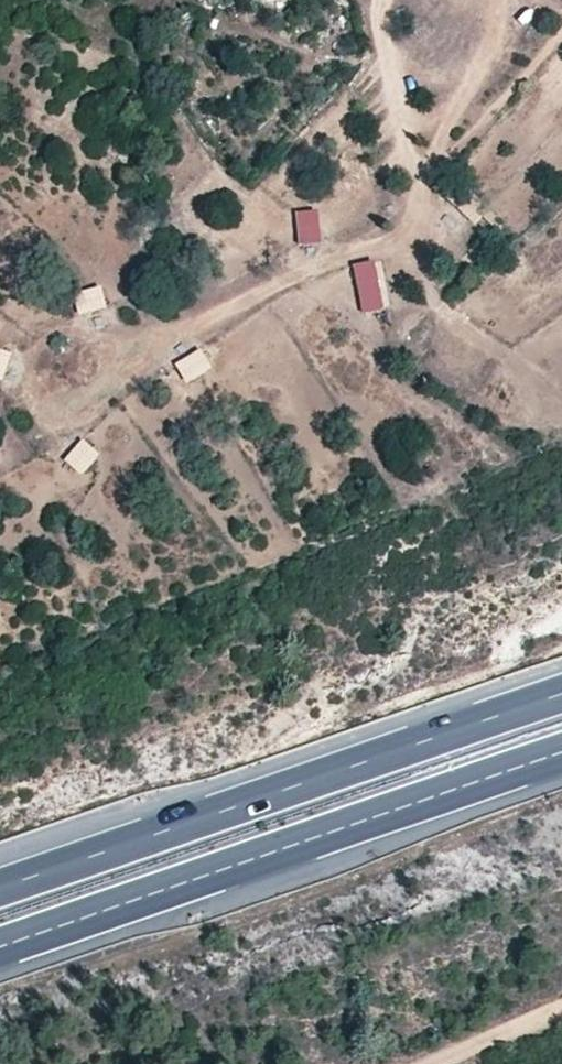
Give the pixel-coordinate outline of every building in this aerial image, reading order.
[(297,213),(301,246),(325,242),(320,210),(297,213)] [(360,314),(385,312),(381,262),(357,264),(360,314)] [(83,316),(110,310),(104,287),(77,293),(83,316)] [(176,364),(189,385),(216,369),(203,348),(176,364)] [(4,382),(15,354),(0,349),(0,381),(4,382)] [(84,477),(102,454),(83,439),(65,462),(84,477)]
